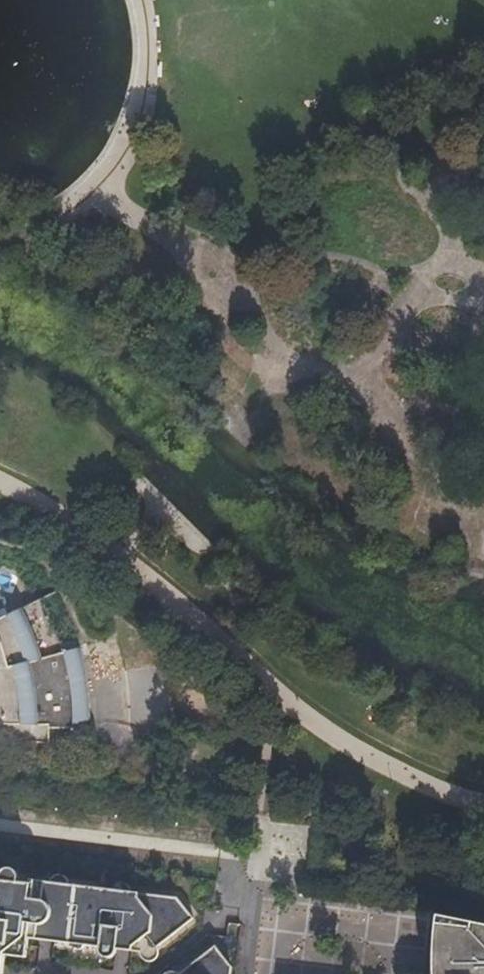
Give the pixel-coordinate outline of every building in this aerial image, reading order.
[(45,744),(48,722),(85,725),(82,643),(41,645),(10,603),(0,609),(0,739),(45,744)] [(6,955),(6,950),(24,934),(29,934),(34,935),(36,935),(70,939),(83,941),(100,943),(100,944),(102,947),(103,948),(105,949),(110,949),(115,947),(116,944),(144,947),(153,948),(186,920),(195,913),(177,891),(166,890),(102,883),(98,882),(0,871),(0,973),(3,973),(6,955)] [(436,923),(434,953),(434,972),(434,973),(483,973),(483,929),(436,923)] [(28,939),(29,934),(24,934),(6,950),(13,950),(14,950),(26,952),(28,941),(28,939)] [(236,959),(215,936),(202,946),(172,971),(172,973),(234,973),(236,959)]
